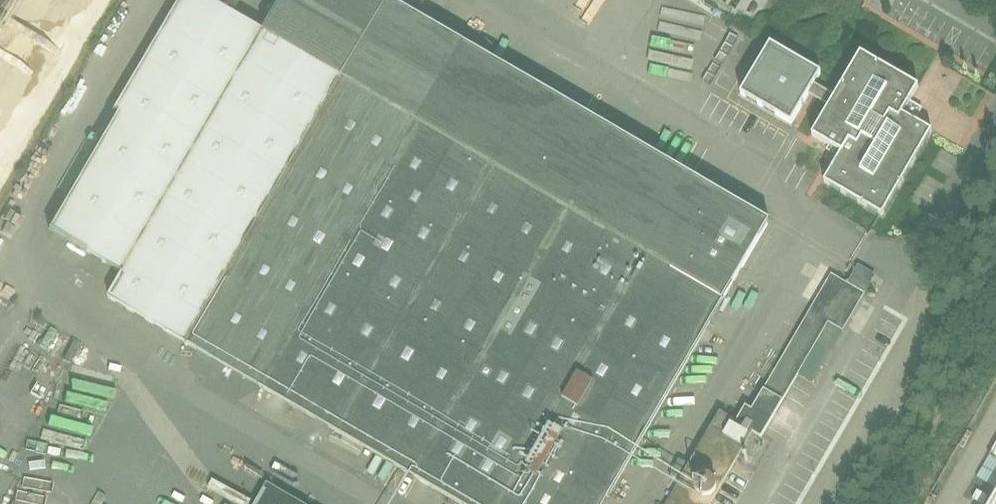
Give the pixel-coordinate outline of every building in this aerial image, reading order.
[(95,144),(48,224),(120,265),(105,291),(470,503),(593,503),(759,220),(382,0),(274,0),(257,28),(210,0),(179,0),(95,144)] [(765,0),(752,0),(745,13),(755,19),(765,0)] [(839,152),(819,188),(878,220),(926,133),(897,117),(915,83),(857,51),(833,94),(814,84),(819,74),(767,46),(740,97),(791,125),(807,95),(827,106),(811,136),(839,152)] [(847,286),(830,276),(744,425),(763,436),(828,323),(843,332),(875,277),(858,267),(847,286)] [(667,503),(711,503),(752,432),(718,413),(667,503)] [(262,503),(283,503),(268,495),(262,503)]
